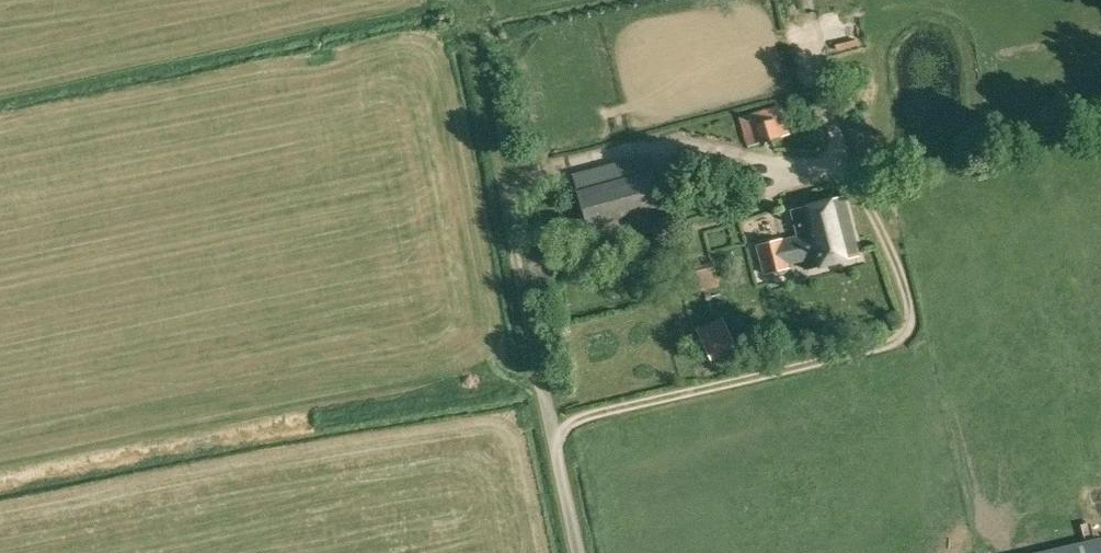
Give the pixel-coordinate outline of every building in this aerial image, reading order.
[(741,116),(749,145),(789,134),(780,104),(741,116)] [(577,191),(592,244),(668,223),(652,169),(577,191)] [(807,269),(859,255),(844,196),(792,210),(800,237),(783,242),(782,239),(757,245),(765,273),(789,267),(788,263),(804,259),(807,269)] [(677,271),(682,294),(718,284),(713,261),(677,271)] [(701,337),(710,358),(735,347),(726,325),(701,337)] [(1032,552),(1100,552),(1100,537),(1032,552)]
